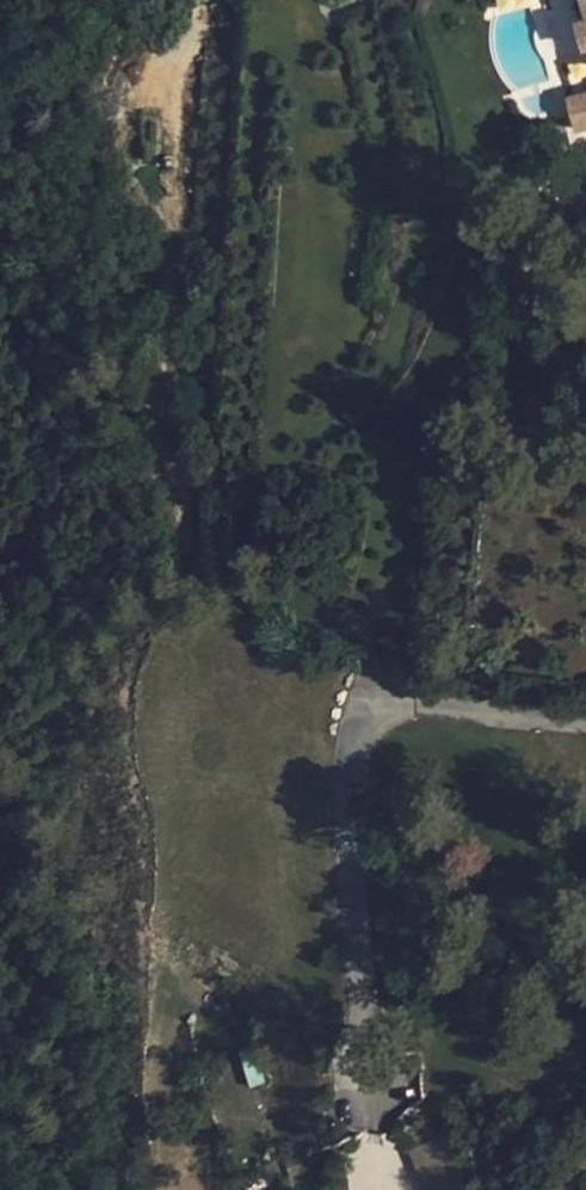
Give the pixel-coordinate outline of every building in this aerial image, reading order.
[(568,97),(575,129),(585,126),(585,92),(568,97)]
